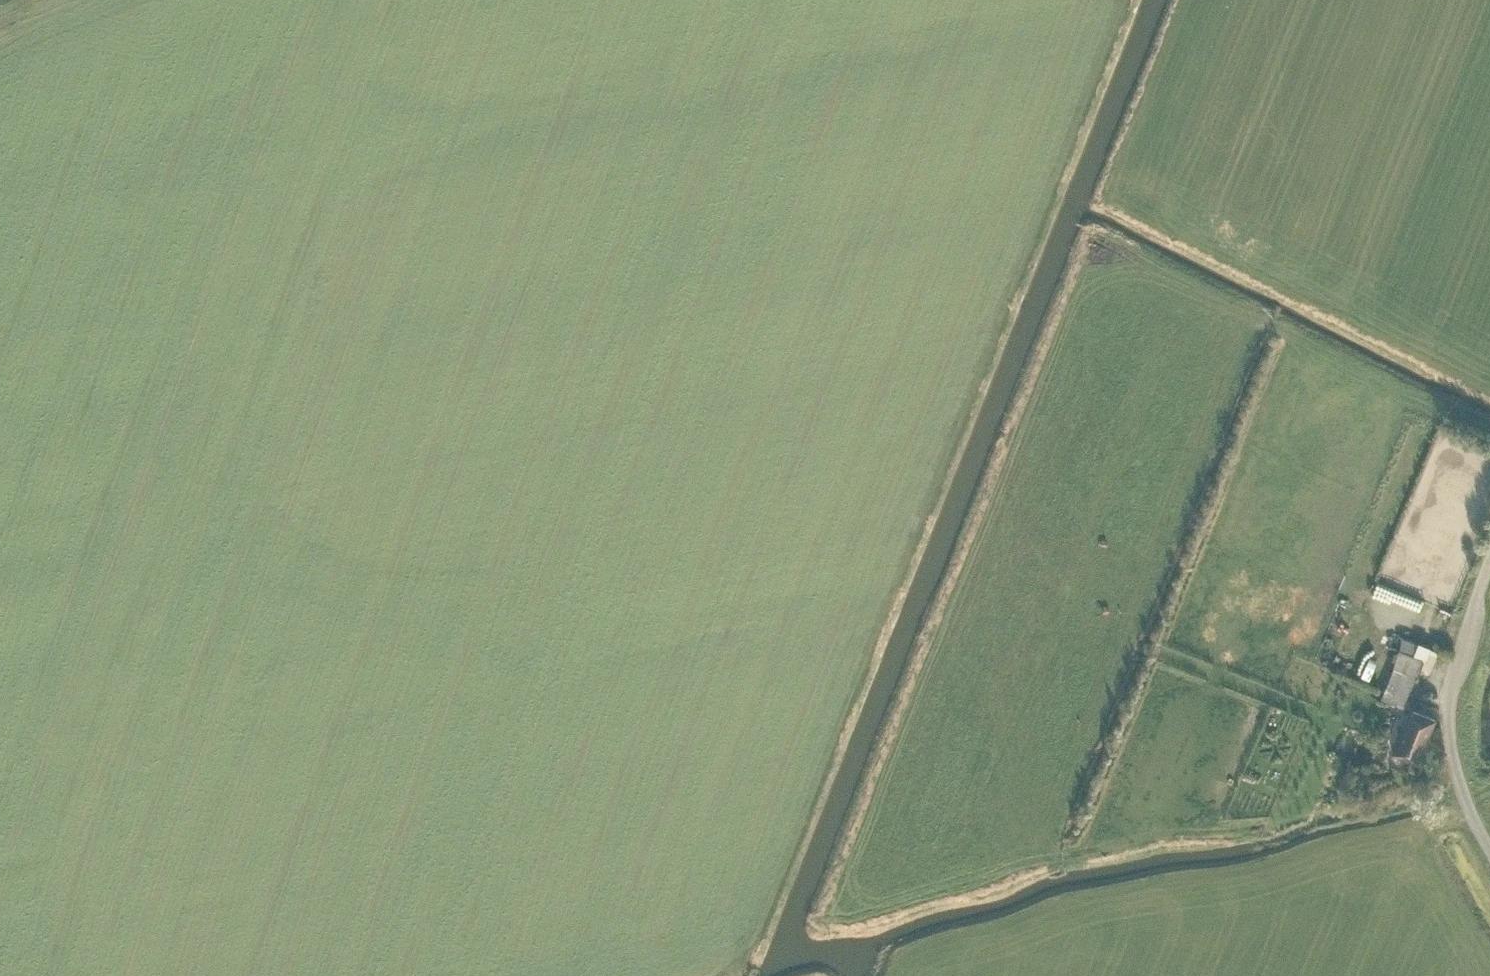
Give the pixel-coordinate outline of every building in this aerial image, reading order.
[(1403,708),(1423,659),(1414,656),(1418,646),(1401,639),(1392,670),(1381,699),(1403,708)] [(1392,754),(1410,761),(1405,772),(1411,774),(1416,763),(1416,764),(1434,720),(1409,710),(1392,754)]
